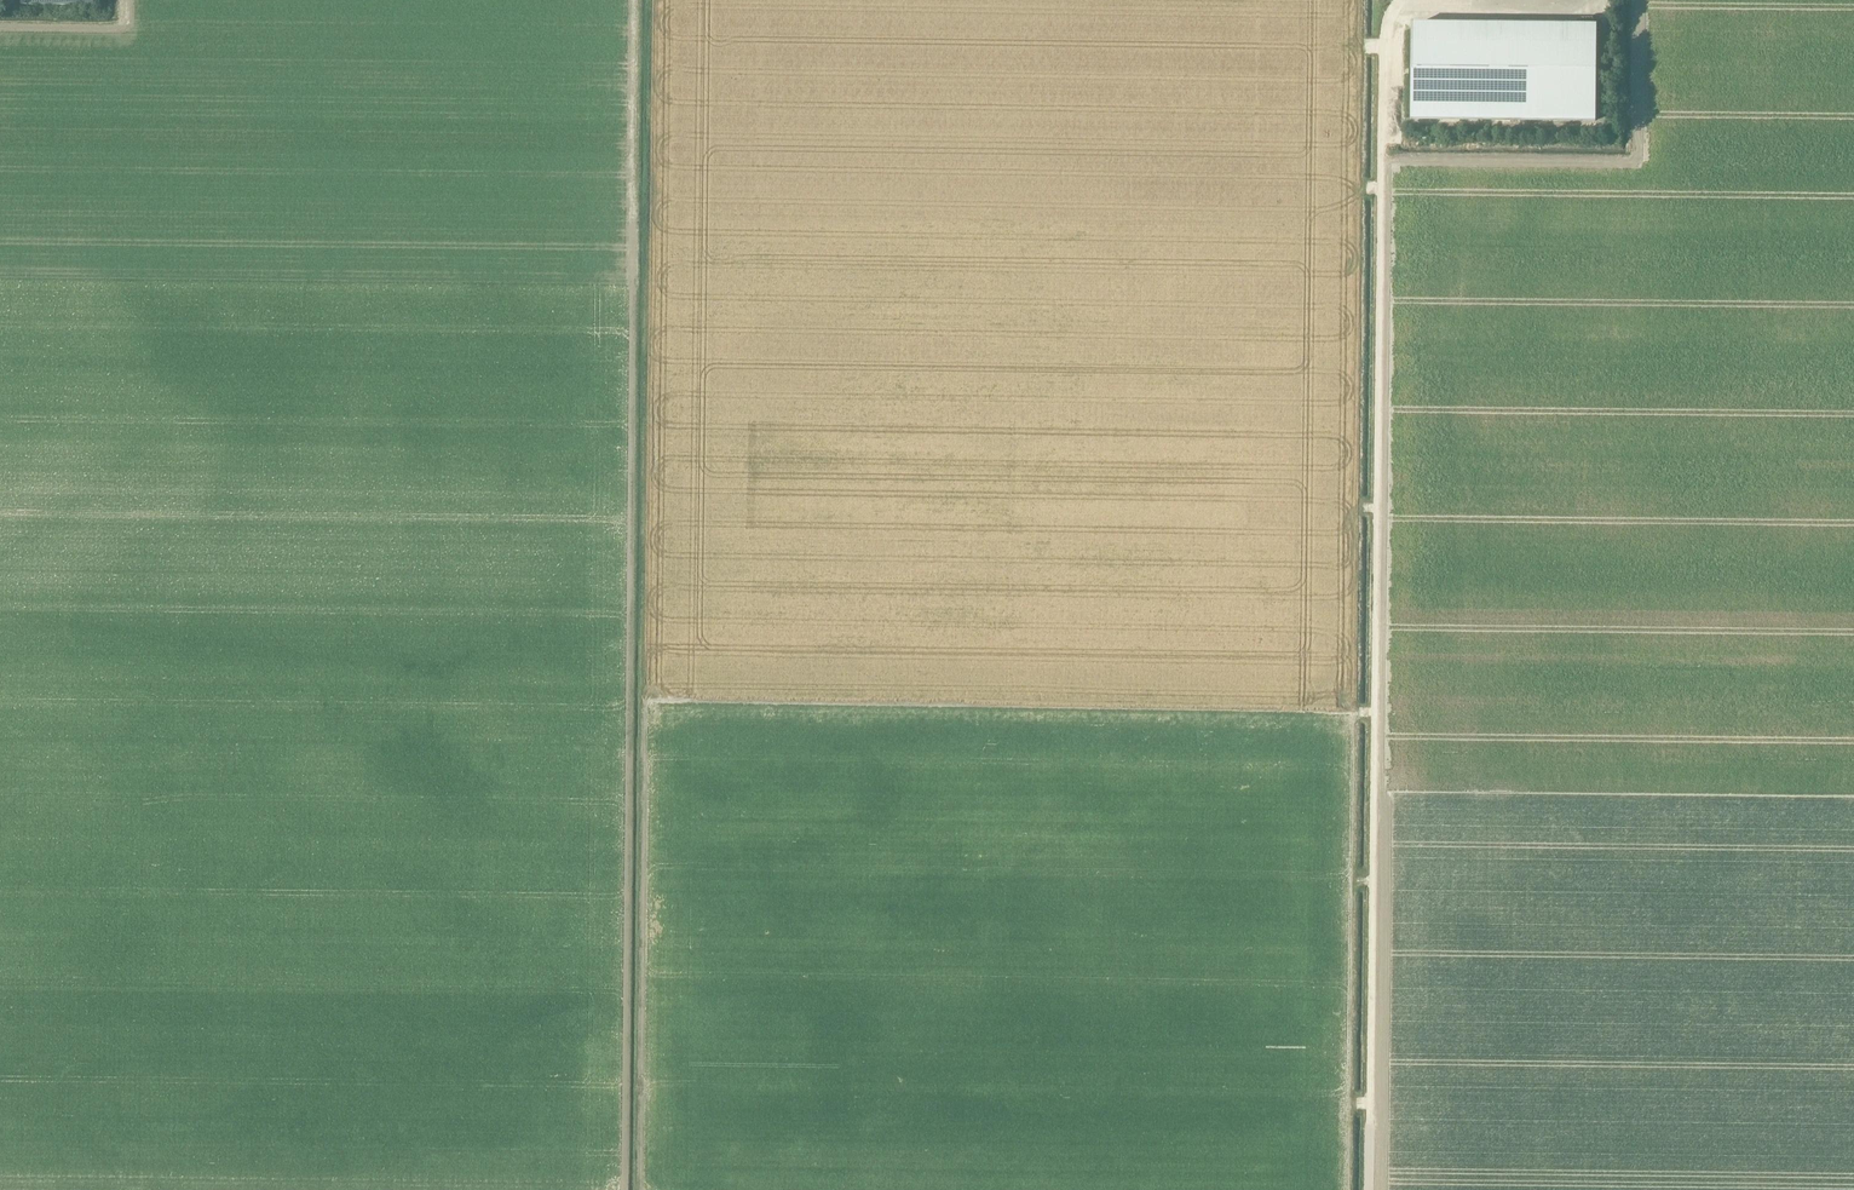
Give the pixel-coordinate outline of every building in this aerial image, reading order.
[(1596,27),(1411,25),(1410,122),(1595,124),(1596,27)]
